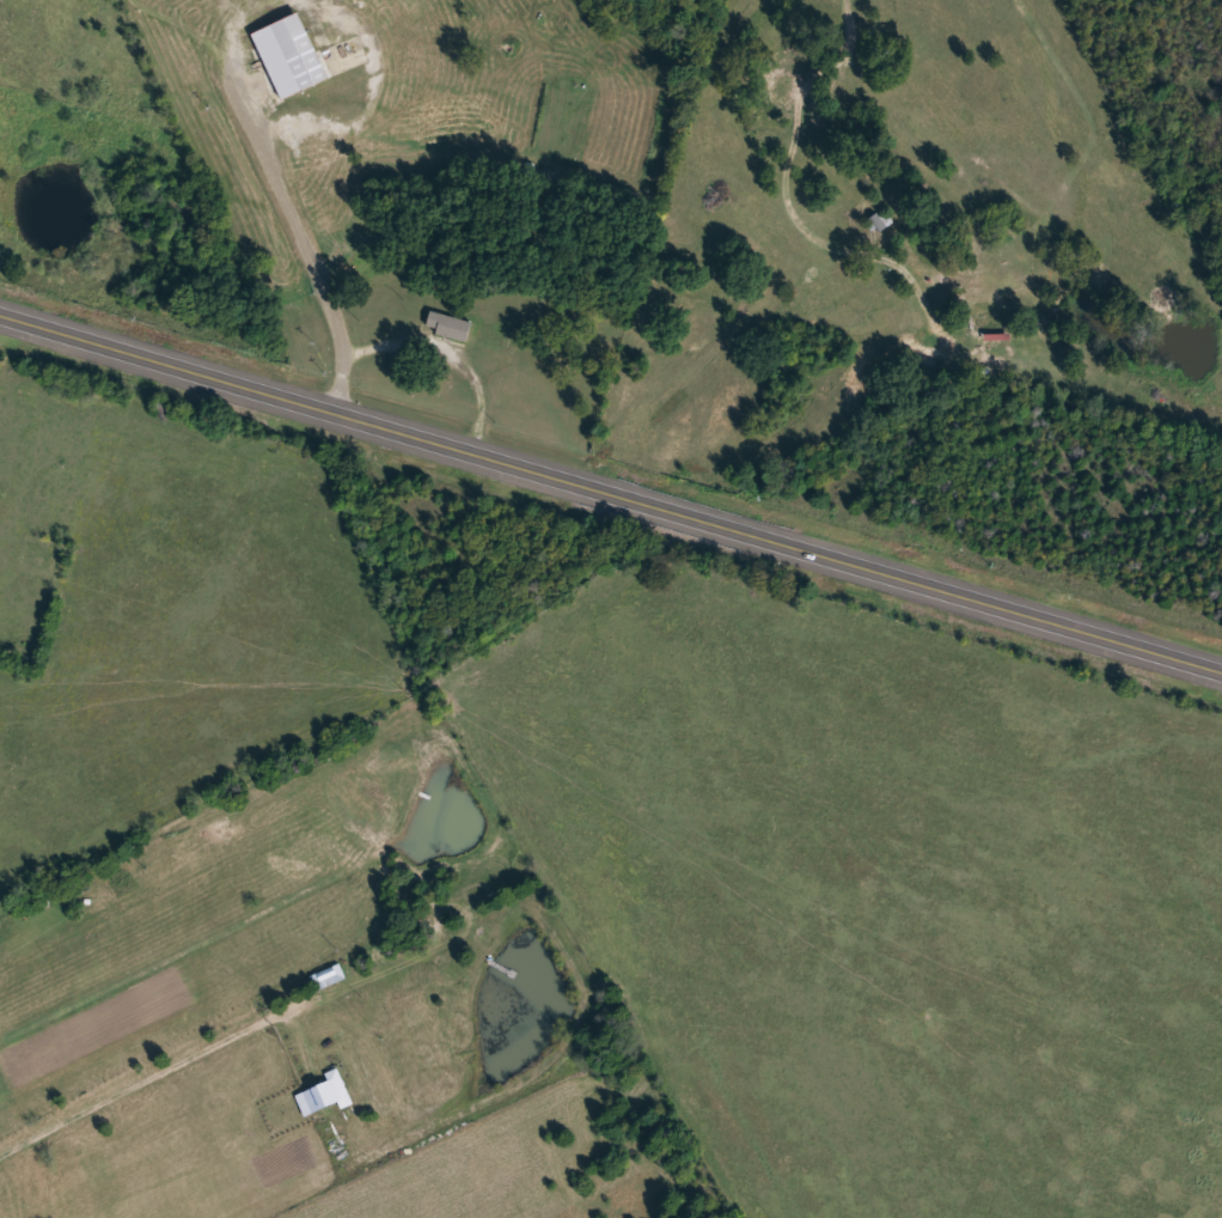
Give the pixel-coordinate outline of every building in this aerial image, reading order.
[(303,13),(330,79),(283,98),(255,32),(303,13)] [(890,213),(897,224),(878,237),(867,221),(878,214),(881,218),(890,213)] [(424,330),(430,310),(475,323),(469,343),(424,330)] [(1010,334),(986,333),(986,342),(1010,342),(1010,334)] [(312,977),(319,992),(348,979),(341,964),(312,977)] [(342,1110),(354,1105),(338,1069),(325,1075),(328,1082),(317,1087),(320,1093),(324,1092),(330,1105),(338,1102),(342,1110)] [(296,1095),(304,1117),(321,1111),(313,1089),(296,1095)]
